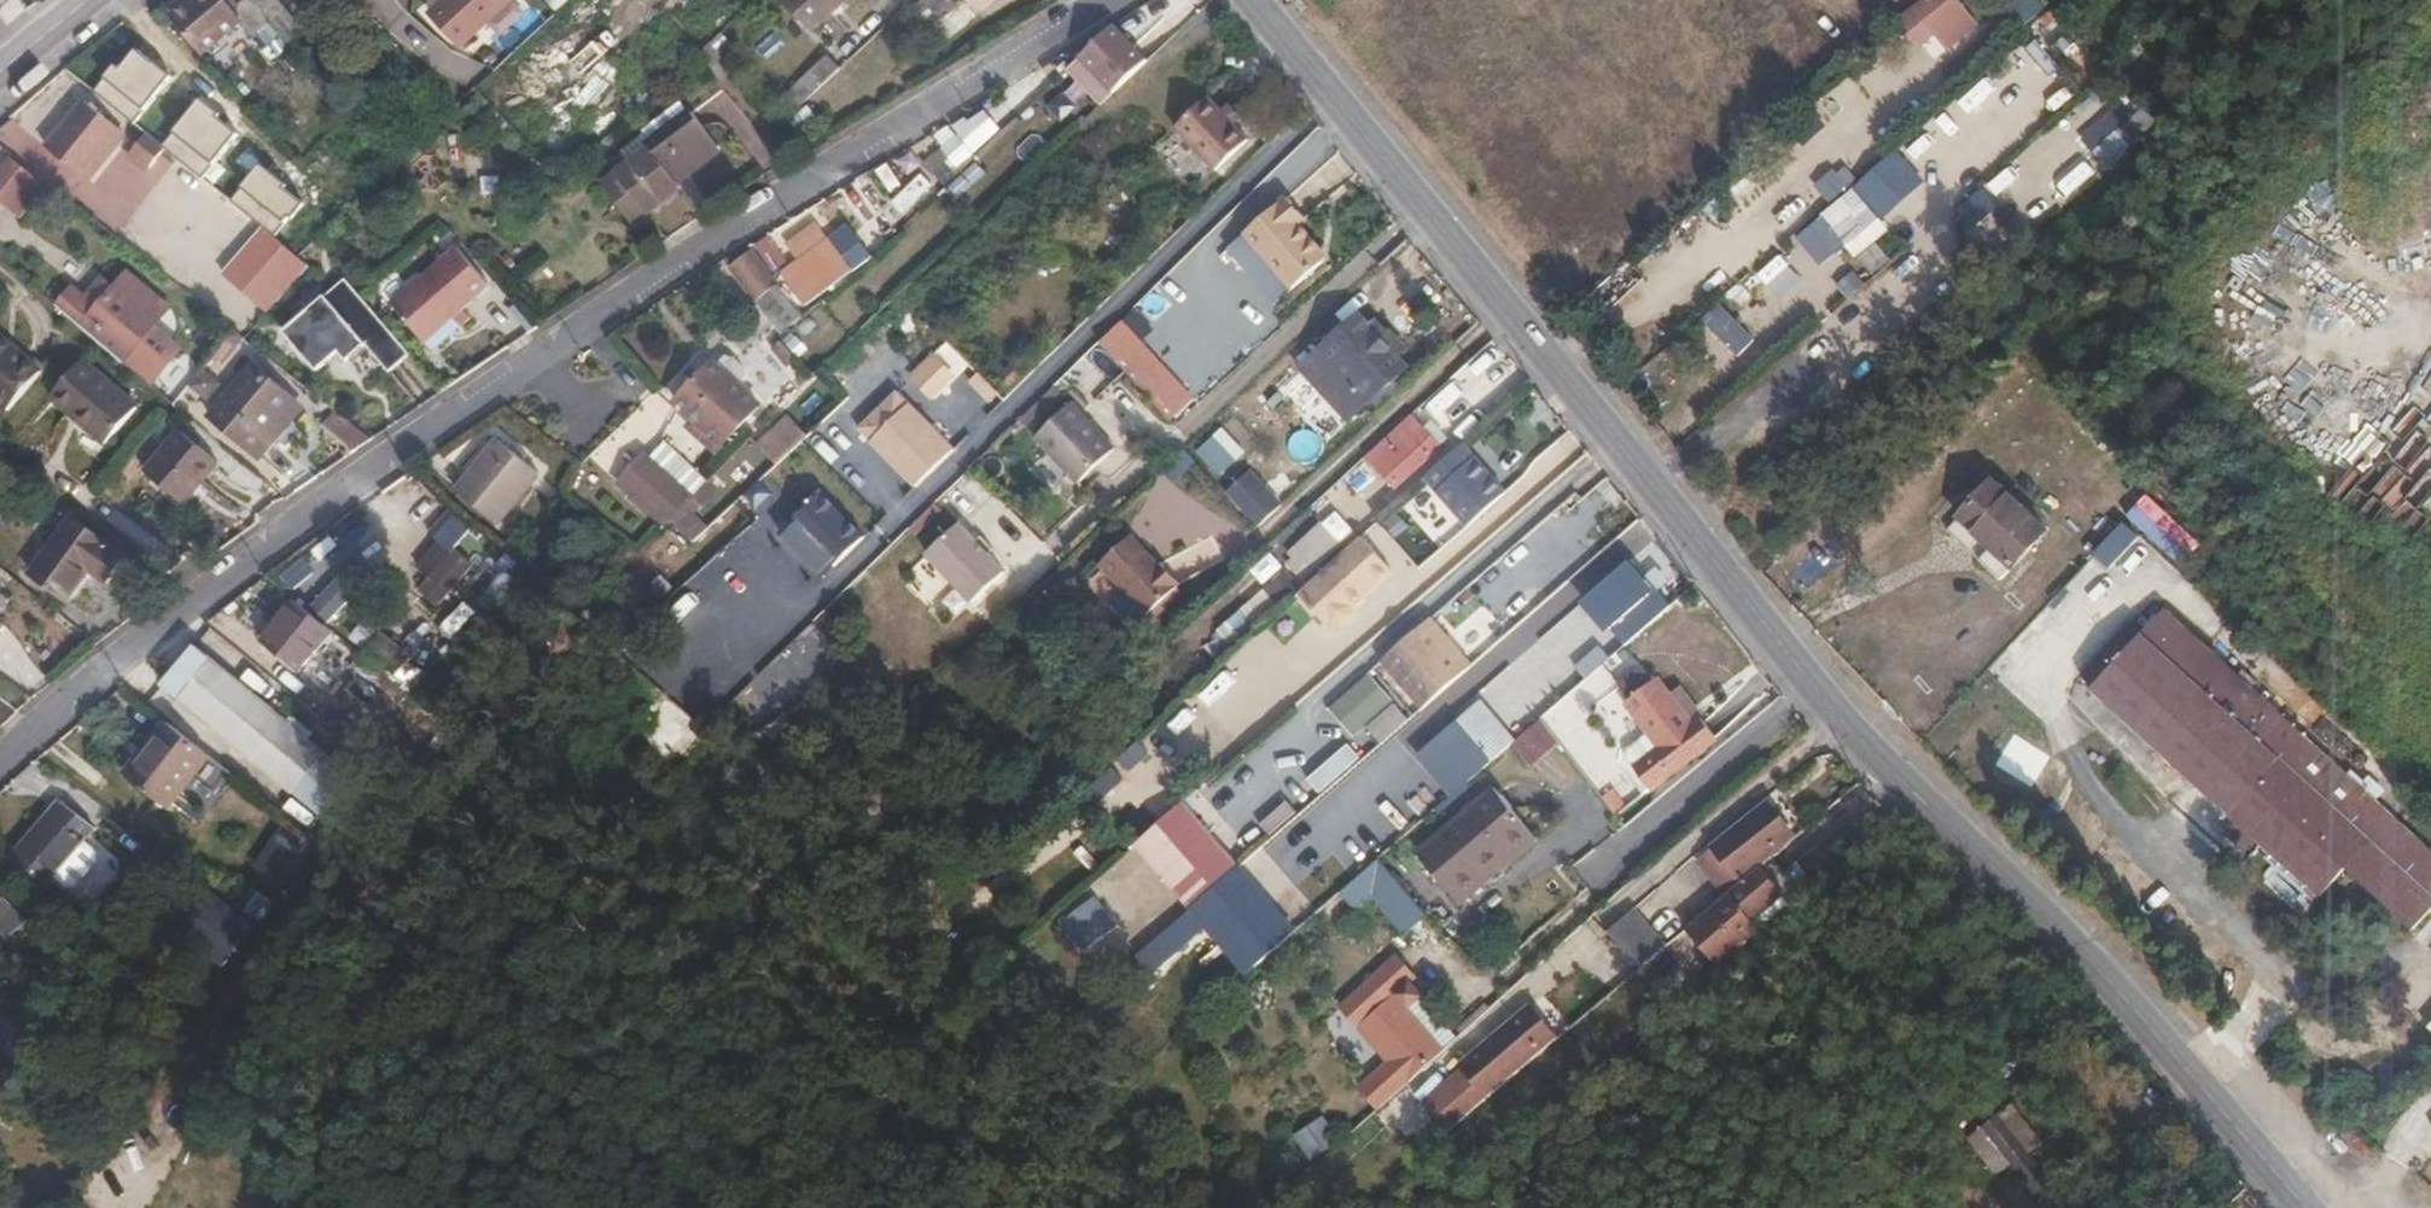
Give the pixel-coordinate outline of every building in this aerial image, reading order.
[(251,0),(246,0),(239,5),(235,0),(193,0),(175,15),(207,52),(243,22),(268,50),(283,36),(251,0)] [(290,45),(306,31),(280,0),(251,0),(283,36),(290,45)] [(314,9),(325,0),(306,0),(314,9)] [(489,0),(444,0),(431,12),(461,45),(499,11),(489,0)] [(510,0),(489,0),(499,11),(510,0)] [(567,0),(549,0),(557,9),(567,0)] [(815,27),(844,0),(791,0),(815,27)] [(952,0),(917,0),(953,39),(972,22),(952,0)] [(1947,51),(1981,24),(1962,0),(1919,0),(1897,17),(1921,47),(1935,36),(1947,51)] [(2000,8),(2017,29),(2040,11),(2031,0),(2010,0),(2000,8)] [(1154,2),(1123,25),(1139,45),(1170,22),(1154,2)] [(1112,87),(1144,55),(1114,23),(1104,32),(1081,55),(1112,87)] [(2047,77),(2059,68),(2037,39),(2025,48),(2047,77)] [(136,45),(99,91),(134,120),(172,74),(136,45)] [(790,91),(801,105),(840,68),(828,55),(790,91)] [(1081,55),(1068,68),(1099,99),(1112,87),(1081,55)] [(1969,112),(1996,88),(1985,76),(1959,101),(1969,112)] [(720,138),(675,91),(637,128),(650,146),(608,186),(641,222),(684,180),(681,176),(720,138)] [(1251,137),(1212,94),(1179,125),(1219,168),(1251,137)] [(164,148),(202,178),(240,131),(202,101),(164,148)] [(125,131),(88,102),(50,149),(87,179),(125,131)] [(938,142),(919,151),(932,177),(1006,141),(989,107),(934,134),(938,142)] [(2131,131),(2102,108),(2075,140),(2104,163),(2131,131)] [(1932,124),(1904,149),(1928,176),(1955,151),(1932,124)] [(157,195),(173,167),(200,183),(206,174),(146,138),(133,159),(136,161),(124,182),(99,168),(79,202),(122,228),(146,189),(157,195)] [(1330,139),(1266,161),(1278,196),(1295,190),(1299,204),(1347,188),(1330,139)] [(1923,185),(1890,153),(1789,241),(1814,274),(1841,254),(1858,263),(1894,236),(1882,220),(1923,185)] [(468,154),(467,174),(491,175),(492,155),(468,154)] [(40,197),(50,185),(15,156),(0,175),(0,195),(15,207),(30,188),(40,197)] [(2079,160),(2047,184),(2058,199),(2091,176),(2079,160)] [(278,236),(307,200),(263,164),(234,200),(278,236)] [(1840,165),(1815,183),(1829,202),(1854,184),(1840,165)] [(2007,191),(2015,197),(2026,182),(2002,165),(1969,210),(1985,222),(2007,191)] [(187,215),(203,183),(171,168),(155,199),(187,215)] [(891,202),(901,213),(933,185),(922,173),(891,202)] [(867,176),(832,193),(842,212),(876,196),(867,176)] [(25,215),(40,197),(30,188),(15,207),(25,215)] [(222,197),(199,224),(228,249),(252,222),(222,197)] [(1300,295),(1336,262),(1306,229),(1312,224),(1292,202),(1250,240),(1300,295)] [(805,306),(854,271),(808,207),(726,265),(752,302),(786,278),(805,306)] [(235,279),(271,308),(312,262),(273,233),(235,279)] [(491,287),(458,248),(393,304),(425,343),(455,317),(463,327),(472,319),(465,310),(491,287)] [(1751,279),(1761,292),(1786,274),(1776,261),(1751,279)] [(74,291),(60,308),(100,343),(124,363),(169,307),(128,272),(115,289),(104,279),(85,302),(74,291)] [(285,334),(320,372),(342,352),(351,362),(369,347),(391,372),(412,353),(346,279),(285,334)] [(1792,286),(1759,310),(1781,338),(1813,314),(1792,286)] [(271,340),(306,301),(295,291),(261,330),(271,340)] [(1721,302),(1702,319),(1737,357),(1756,340),(1721,302)] [(1421,370),(1372,315),(1305,374),(1355,429),(1421,370)] [(0,335),(0,403),(7,409),(40,371),(0,335)] [(1149,345),(1129,363),(1186,424),(1206,406),(1149,345)] [(1288,359),(1268,377),(1277,388),(1297,370),(1288,359)] [(139,407),(83,360),(51,397),(108,444),(139,407)] [(724,443),(760,402),(714,360),(678,400),(699,419),(694,425),(702,433),(708,428),(724,443)] [(300,402),(254,364),(212,415),(262,456),(277,439),(273,435),(300,402)] [(899,389),(860,427),(920,490),(959,453),(899,389)] [(1115,448),(1071,400),(1034,434),(1077,482),(1115,448)] [(2430,461),(2430,415),(2420,405),(2397,430),(2430,461)] [(335,411),(323,427),(356,452),(369,436),(335,411)] [(776,466),(810,438),(789,413),(755,441),(776,466)] [(1420,414),(1375,455),(1403,486),(1448,446),(1431,427),(1420,414)] [(1431,427),(1448,446),(1455,439),(1438,420),(1431,427)] [(221,463),(183,432),(147,476),(184,508),(221,463)] [(548,454),(518,432),(505,450),(536,472),(538,468),(543,471),(548,463),(544,460),(548,454)] [(618,481),(667,523),(709,479),(662,435),(618,481)] [(1468,443),(1428,479),(1476,531),(1516,494),(1468,443)] [(1161,467),(1173,482),(1197,465),(1185,450),(1161,467)] [(2387,450),(2366,477),(2386,493),(2407,466),(2387,450)] [(1262,528),(1285,506),(1258,476),(1234,497),(1262,528)] [(2051,531),(1997,481),(1951,531),(2006,580),(2051,531)] [(818,547),(834,562),(862,531),(821,493),(783,534),(808,558),(818,547)] [(524,573),(455,511),(424,546),(492,608),(524,573)] [(1355,547),(1329,519),(1289,555),(1298,565),(1290,573),(1306,591),(1355,547)] [(123,565),(72,524),(28,579),(66,610),(90,581),(103,591),(123,565)] [(1006,572),(960,524),(928,555),(973,603),(1006,572)] [(1132,535),(1100,564),(1147,616),(1179,587),(1176,583),(1179,580),(1163,562),(1157,563),(1132,535)] [(922,556),(903,576),(952,622),(970,603),(922,556)] [(1450,607),(1492,571),(1488,566),(1446,602),(1450,607)] [(345,615),(364,579),(341,567),(322,603),(345,615)] [(1518,601),(1492,571),(1450,607),(1475,638),(1518,601)] [(685,630),(712,653),(749,611),(722,587),(685,630)] [(300,668),(332,629),(295,599),(264,639),(300,668)] [(416,600),(393,626),(413,644),(436,619),(416,600)] [(1485,651),(1530,614),(1518,601),(1475,638),(1485,651)] [(2170,607),(2102,692),(2323,895),(2349,875),(2418,932),(2430,916),(2430,847),(2170,607)] [(437,647),(453,627),(442,617),(425,637),(437,647)] [(1430,617),(1379,662),(1420,708),(1471,664),(1430,617)] [(215,642),(224,631),(209,618),(200,630),(215,642)] [(396,674),(409,658),(380,633),(367,650),(396,674)] [(354,777),(210,650),(164,677),(321,817),(354,777)] [(1367,673),(1329,707),(1353,734),(1391,701),(1367,673)] [(344,689),(363,705),(374,692),(355,676),(344,689)] [(1652,789),(1719,738),(1703,716),(1693,723),(1659,679),(1627,702),(1660,748),(1635,766),(1652,789)] [(1457,719),(1466,730),(1426,764),(1452,795),(1515,740),(1480,699),(1457,719)] [(652,750),(678,721),(661,705),(635,734),(652,750)] [(169,808),(211,752),(169,714),(124,772),(169,808)] [(1334,778),(1364,752),(1354,740),(1324,766),(1334,778)] [(1488,876),(1544,831),(1503,780),(1447,825),(1488,876)] [(1274,835),(1300,813),(1289,800),(1263,822),(1274,835)] [(82,822),(60,802),(6,861),(25,877),(67,829),(72,833),(82,822)] [(1131,847),(1186,909),(1236,864),(1182,802),(1131,847)] [(113,850),(125,835),(101,814),(90,828),(113,850)] [(1755,827),(1772,850),(1786,838),(1769,815),(1755,827)] [(1729,886),(1772,850),(1755,827),(1711,863),(1729,886)] [(1360,915),(1375,902),(1406,935),(1429,914),(1378,858),(1340,893),(1360,915)] [(1780,885),(1763,862),(1688,924),(1717,961),(1746,938),(1736,924),(1780,885)] [(1248,976),(1301,930),(1243,864),(1136,957),(1154,978),(1208,931),(1248,976)] [(1094,895),(1061,925),(1087,954),(1120,923),(1094,895)] [(1642,967),(1667,944),(1634,909),(1609,932),(1642,967)] [(13,946),(0,932),(0,959),(13,946)] [(1344,993),(1405,1068),(1451,1029),(1389,955),(1344,993)] [(1447,1117),(1489,1083),(1449,1033),(1406,1068),(1447,1117)] [(2010,1105),(1998,1115),(2027,1155),(2040,1145),(2010,1105)] [(1967,1140),(1996,1176),(2011,1164),(2033,1193),(2047,1182),(2027,1155),(1998,1115),(1967,1140)] [(1323,1116),(1294,1135),(1311,1161),(1341,1141),(1323,1116)]
